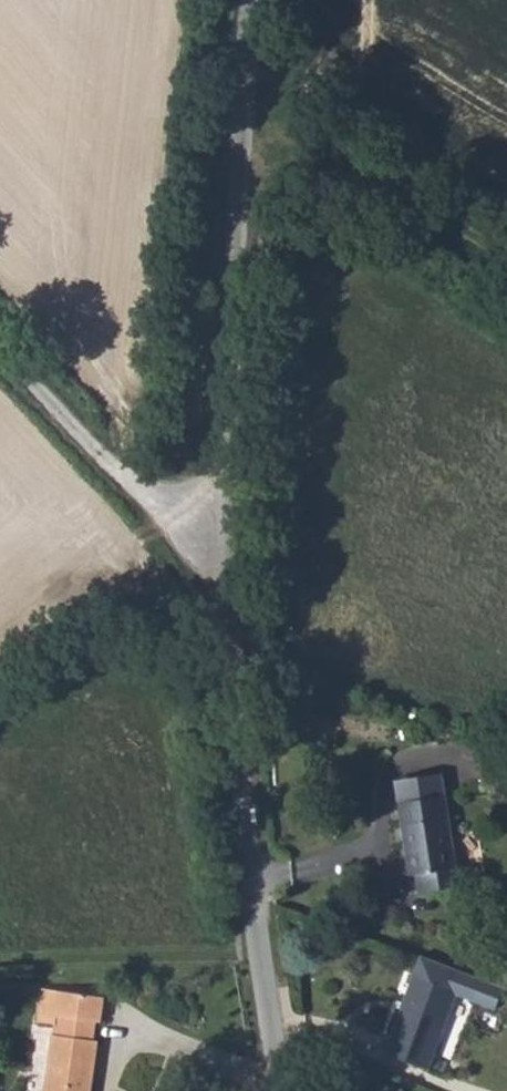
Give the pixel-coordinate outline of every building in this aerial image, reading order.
[(413,801),(411,801),(420,870),(426,870),(450,868),(452,887),(484,882),(480,863),(467,864),(458,795),(456,773),(410,779),(413,801)] [(450,868),(426,870),(426,890),(452,887),(450,868)] [(457,983),(412,967),(383,1043),(427,1061),(457,983)] [(94,1000),(60,996),(56,1022),(95,1027),(94,1000)] [(54,1040),(48,1090),(90,1090),(95,1046),(54,1040)]
